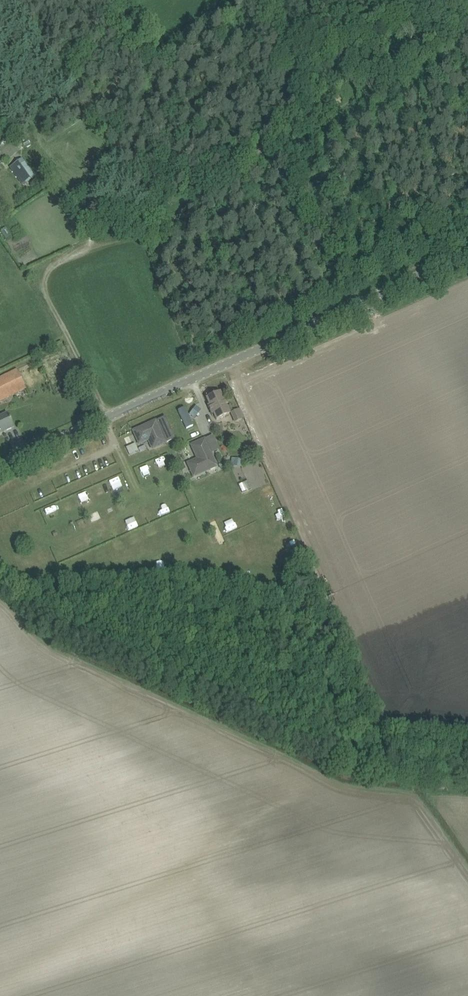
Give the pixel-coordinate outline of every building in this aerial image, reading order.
[(24,164),(17,169),(25,182),(32,177),(24,164)] [(26,388),(18,370),(0,378),(0,400),(26,388)] [(215,420),(223,417),(229,414),(226,408),(227,407),(220,393),(207,398),(210,405),(209,406),(215,420)] [(201,410),(196,406),(189,414),(195,418),(196,417),(201,410)] [(185,408),(178,411),(186,429),(193,426),(185,408)] [(233,412),(236,422),(245,418),(242,409),(233,412)] [(0,417),(0,433),(14,427),(7,413),(0,417)] [(155,421),(156,423),(135,433),(134,431),(133,431),(139,444),(149,440),(153,449),(166,443),(156,421),(155,421)] [(217,467),(205,439),(191,445),(198,459),(188,464),(194,477),(217,467)] [(135,444),(126,448),(130,455),(139,451),(135,444)] [(158,469),(165,468),(162,459),(156,461),(158,469)] [(114,493),(123,489),(118,476),(108,480),(114,493)] [(93,488),(98,498),(108,494),(104,484),(93,488)] [(178,497),(181,506),(188,503),(186,495),(178,497)] [(206,508),(218,505),(216,500),(205,504),(206,508)] [(128,531),(139,527),(135,517),(124,522),(128,531)] [(241,521),(245,530),(254,526),(251,517),(241,521)] [(163,527),(171,523),(169,518),(161,523),(163,527)] [(149,537),(157,534),(154,525),(146,528),(149,537)] [(103,531),(93,534),(96,545),(106,542),(103,531)] [(131,545),(141,542),(137,531),(128,534),(131,545)] [(243,536),(246,543),(256,539),(253,532),(243,536)] [(196,574),(205,574),(205,563),(196,563),(196,574)]
